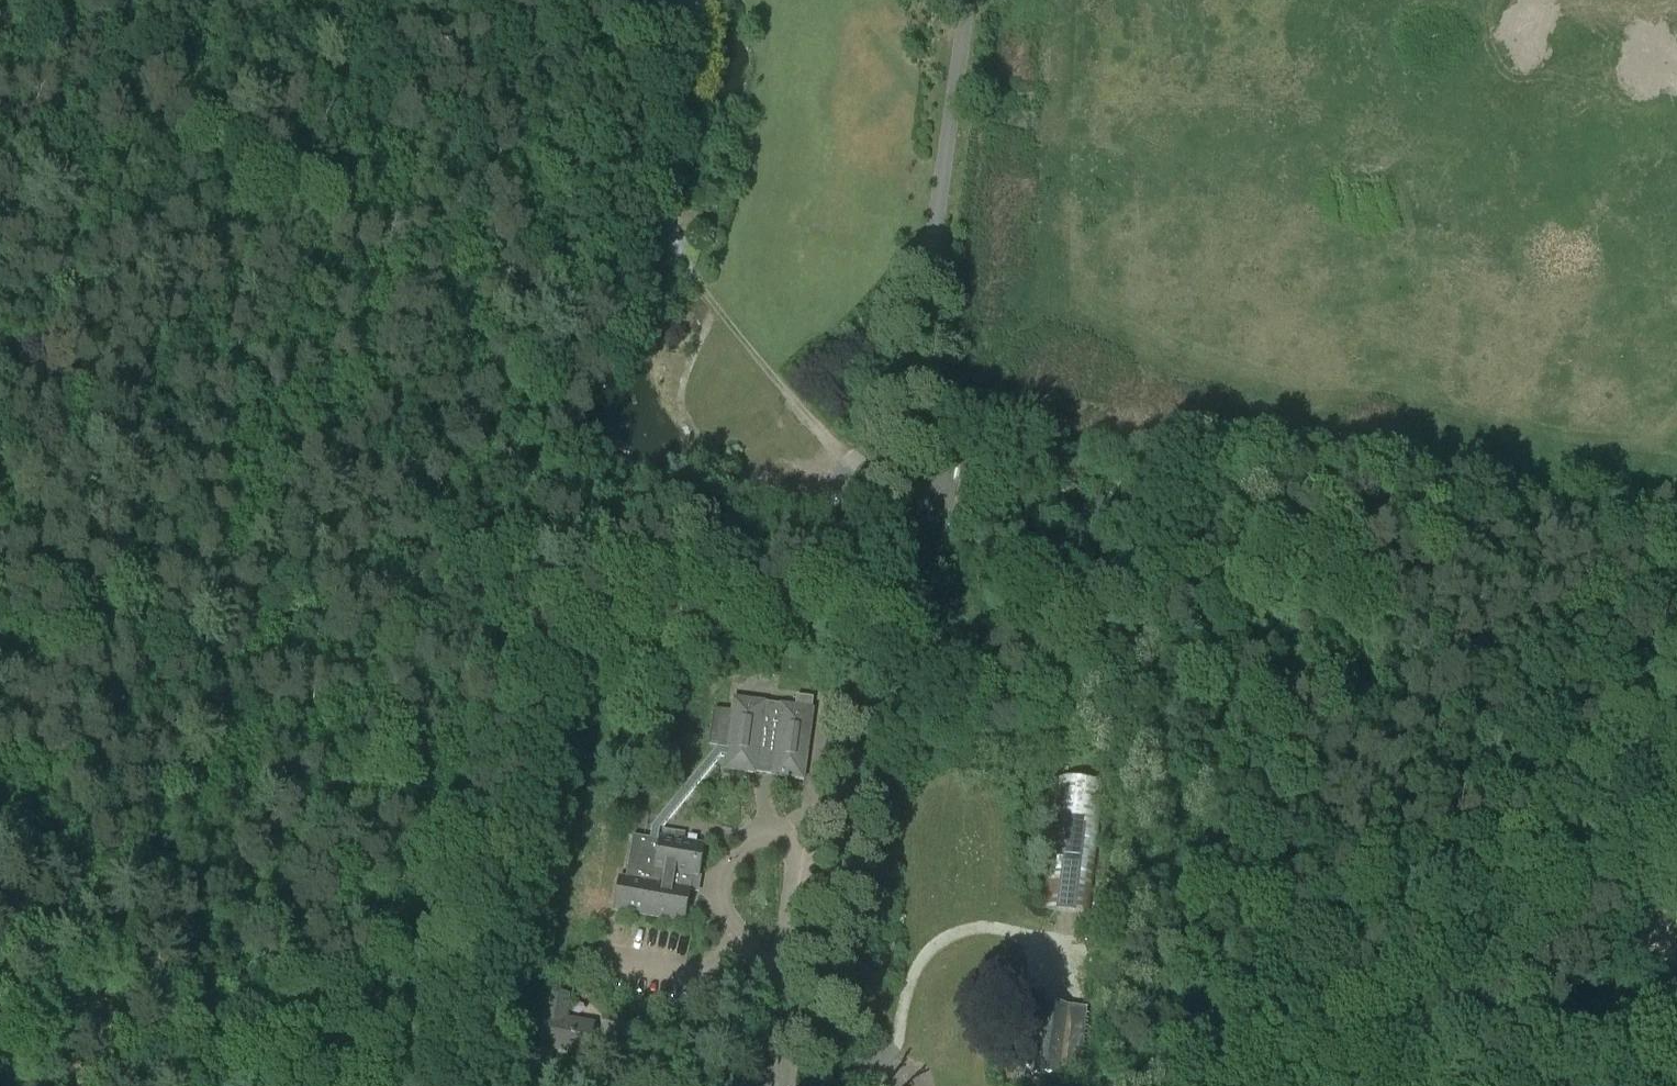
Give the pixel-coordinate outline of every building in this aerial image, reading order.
[(621,879),(616,910),(684,921),(688,894),(689,890),(687,889),(688,881),(689,875),(698,876),(698,874),(701,858),(703,845),(684,842),(675,841),(677,832),(663,830),(661,839),(659,838),(660,830),(664,825),(670,818),(721,756),(725,756),(724,769),(755,773),(756,769),(772,771),(771,775),(772,775),(803,779),(812,709),(811,709),(813,698),(797,696),(795,707),(733,698),(732,711),(727,749),(717,748),(652,826),(650,839),(633,836),(626,880),(621,879)] [(1060,781),(1045,907),(1086,913),(1100,786),(1060,781)] [(549,993),(545,1018),(540,1047),(542,1048),(542,1047),(571,1052),(571,1053),(588,1056),(594,1025),(576,1022),(576,1023),(565,1021),(569,997),(549,993)] [(1665,994),(1662,1009),(1676,1011),(1676,996),(1665,994)] [(1040,1004),(1035,1056),(1033,1071),(1081,1076),(1087,1009),(1040,1004)]
